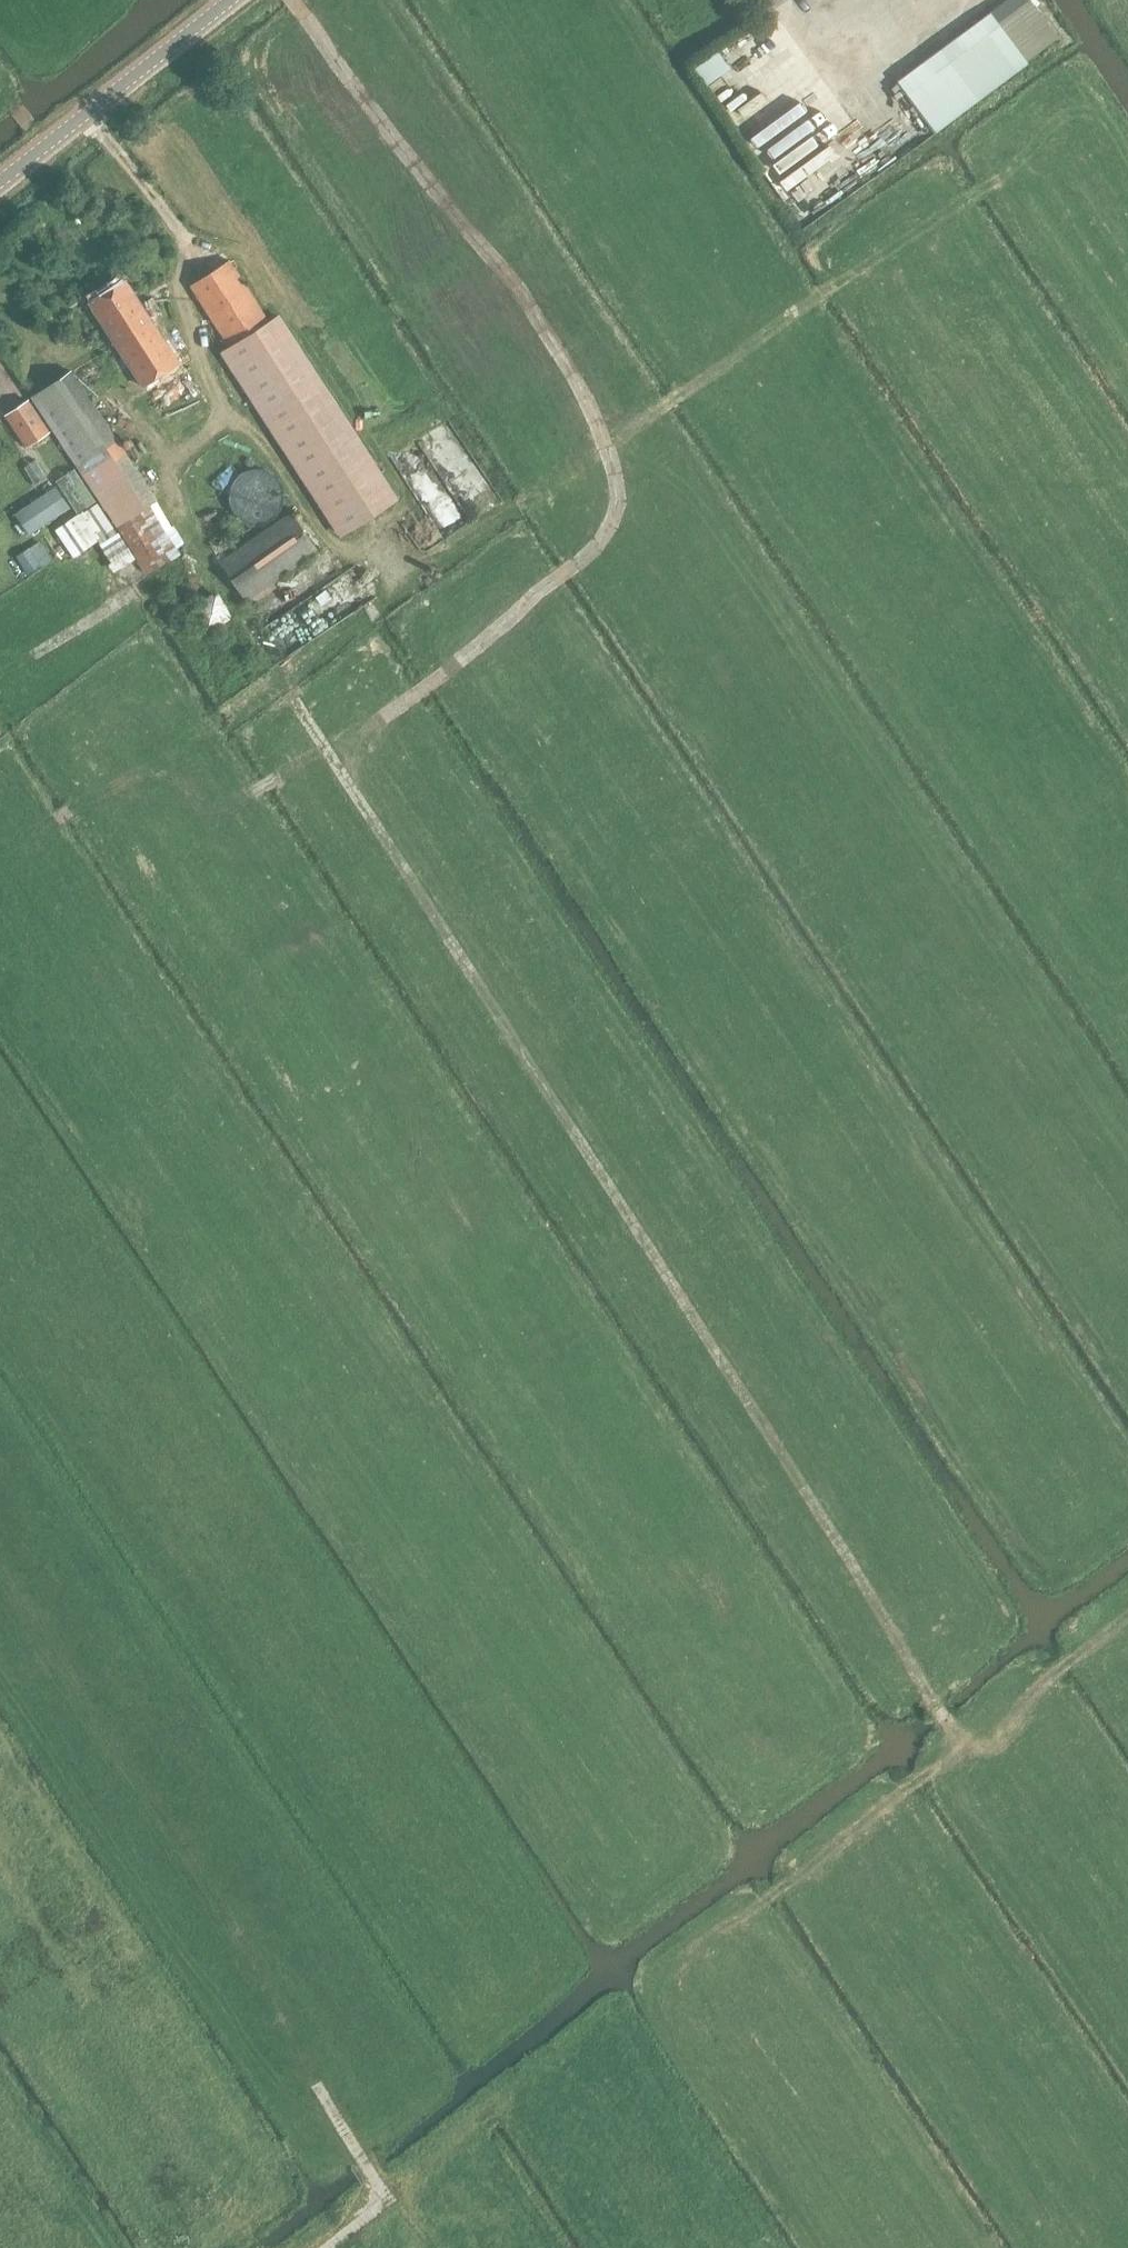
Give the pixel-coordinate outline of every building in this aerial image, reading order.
[(1065,38),(1038,0),(1008,0),(900,76),(937,128),(1065,38)] [(713,82),(736,63),(723,47),(700,65),(713,82)] [(190,284),(230,346),(269,321),(229,259),(190,284)] [(148,317),(160,310),(151,296),(139,304),(123,279),(89,301),(101,319),(99,320),(105,330),(107,329),(142,383),(176,361),(148,317)] [(339,533),(395,497),(278,315),(269,321),(230,346),(221,352),(339,533)] [(116,524),(155,498),(70,370),(31,396),(116,524)] [(27,399),(4,414),(25,445),(47,430),(27,399)] [(267,516),(290,486),(256,461),(233,491),(267,516)] [(434,462),(408,481),(447,535),(473,516),(434,462)] [(55,486),(14,514),(29,535),(70,508),(55,486)] [(245,598),(315,548),(289,510),(218,561),(245,598)] [(20,552),(31,571),(54,556),(42,538),(20,552)] [(308,598),(341,573),(329,558),(267,606),(285,629),(314,606),(308,598)] [(204,596),(210,623),(231,618),(225,591),(204,596)]
